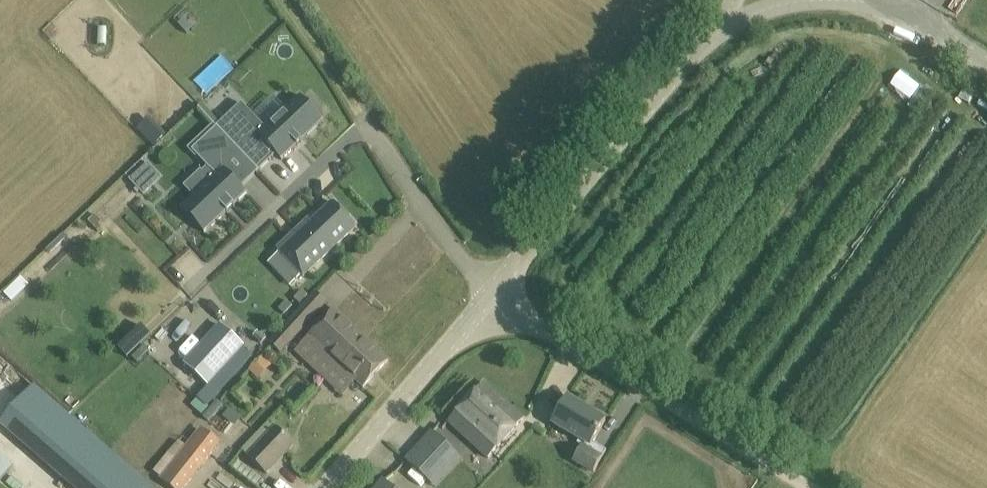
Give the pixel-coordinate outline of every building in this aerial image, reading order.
[(901,70),(893,81),(913,95),(906,105),(916,111),(931,90),(901,70)] [(199,109),(258,171),(277,154),(282,160),(324,120),(323,119),(320,121),(299,100),(302,97),(301,95),(266,128),(242,103),(217,126),(200,108),(199,109)] [(258,171),(199,109),(198,109),(216,128),(192,151),(216,176),(182,208),(183,209),(187,205),(208,227),(204,231),(205,233),(247,193),(242,187),(258,171)] [(156,172),(148,163),(130,180),(144,194),(153,186),(147,180),(156,172)] [(277,247),(304,276),(357,227),(334,202),(311,223),(308,219),(277,247)] [(96,215),(88,222),(99,233),(104,229),(101,226),(104,223),(96,215)] [(309,296),(302,290),(294,299),(301,305),(309,296)] [(268,341),(280,353),(298,334),(318,313),(325,304),(326,302),(315,291),(268,341)] [(335,310),(333,312),(326,319),(309,337),(330,357),(356,330),(335,310)] [(184,363),(209,386),(245,347),(220,324),(184,363)] [(144,325),(120,347),(129,357),(153,334),(144,325)] [(356,381),(361,385),(363,388),(389,361),(356,330),(330,357),(356,381)] [(273,365),(262,356),(249,371),(259,380),(273,365)] [(0,418),(0,422),(75,487),(149,487),(30,385),(0,418)] [(493,456),(524,420),(482,385),(452,420),(493,456)] [(593,443),(606,421),(567,397),(552,423),(580,439),(577,444),(582,448),(573,463),(593,474),(607,451),(593,443)] [(192,404),(200,412),(206,405),(198,398),(192,404)] [(296,445),(270,421),(243,451),(269,475),(296,445)] [(433,431),(406,461),(431,483),(458,453),(433,431)] [(187,445),(159,479),(170,487),(185,487),(219,446),(204,434),(191,449),(187,445)] [(25,462),(11,447),(0,457),(0,480),(2,483),(25,462)] [(383,478),(374,487),(395,487),(383,478)]
